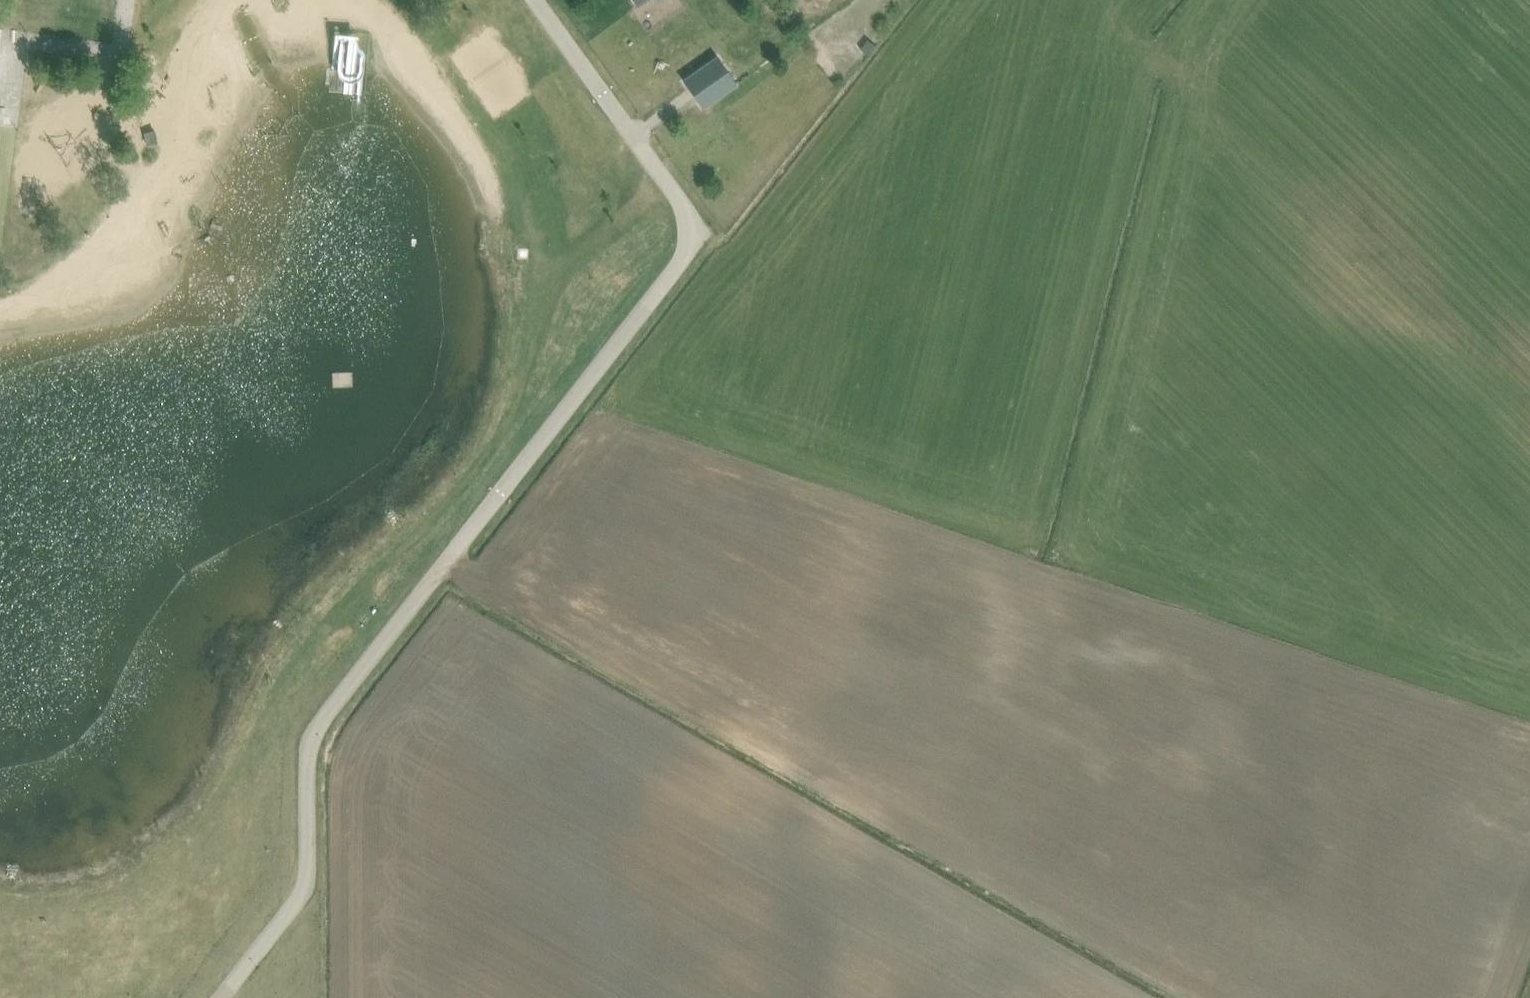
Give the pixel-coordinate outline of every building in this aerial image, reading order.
[(718,56),(686,79),(690,85),(691,86),(700,99),(705,106),(737,82),(718,56)]
